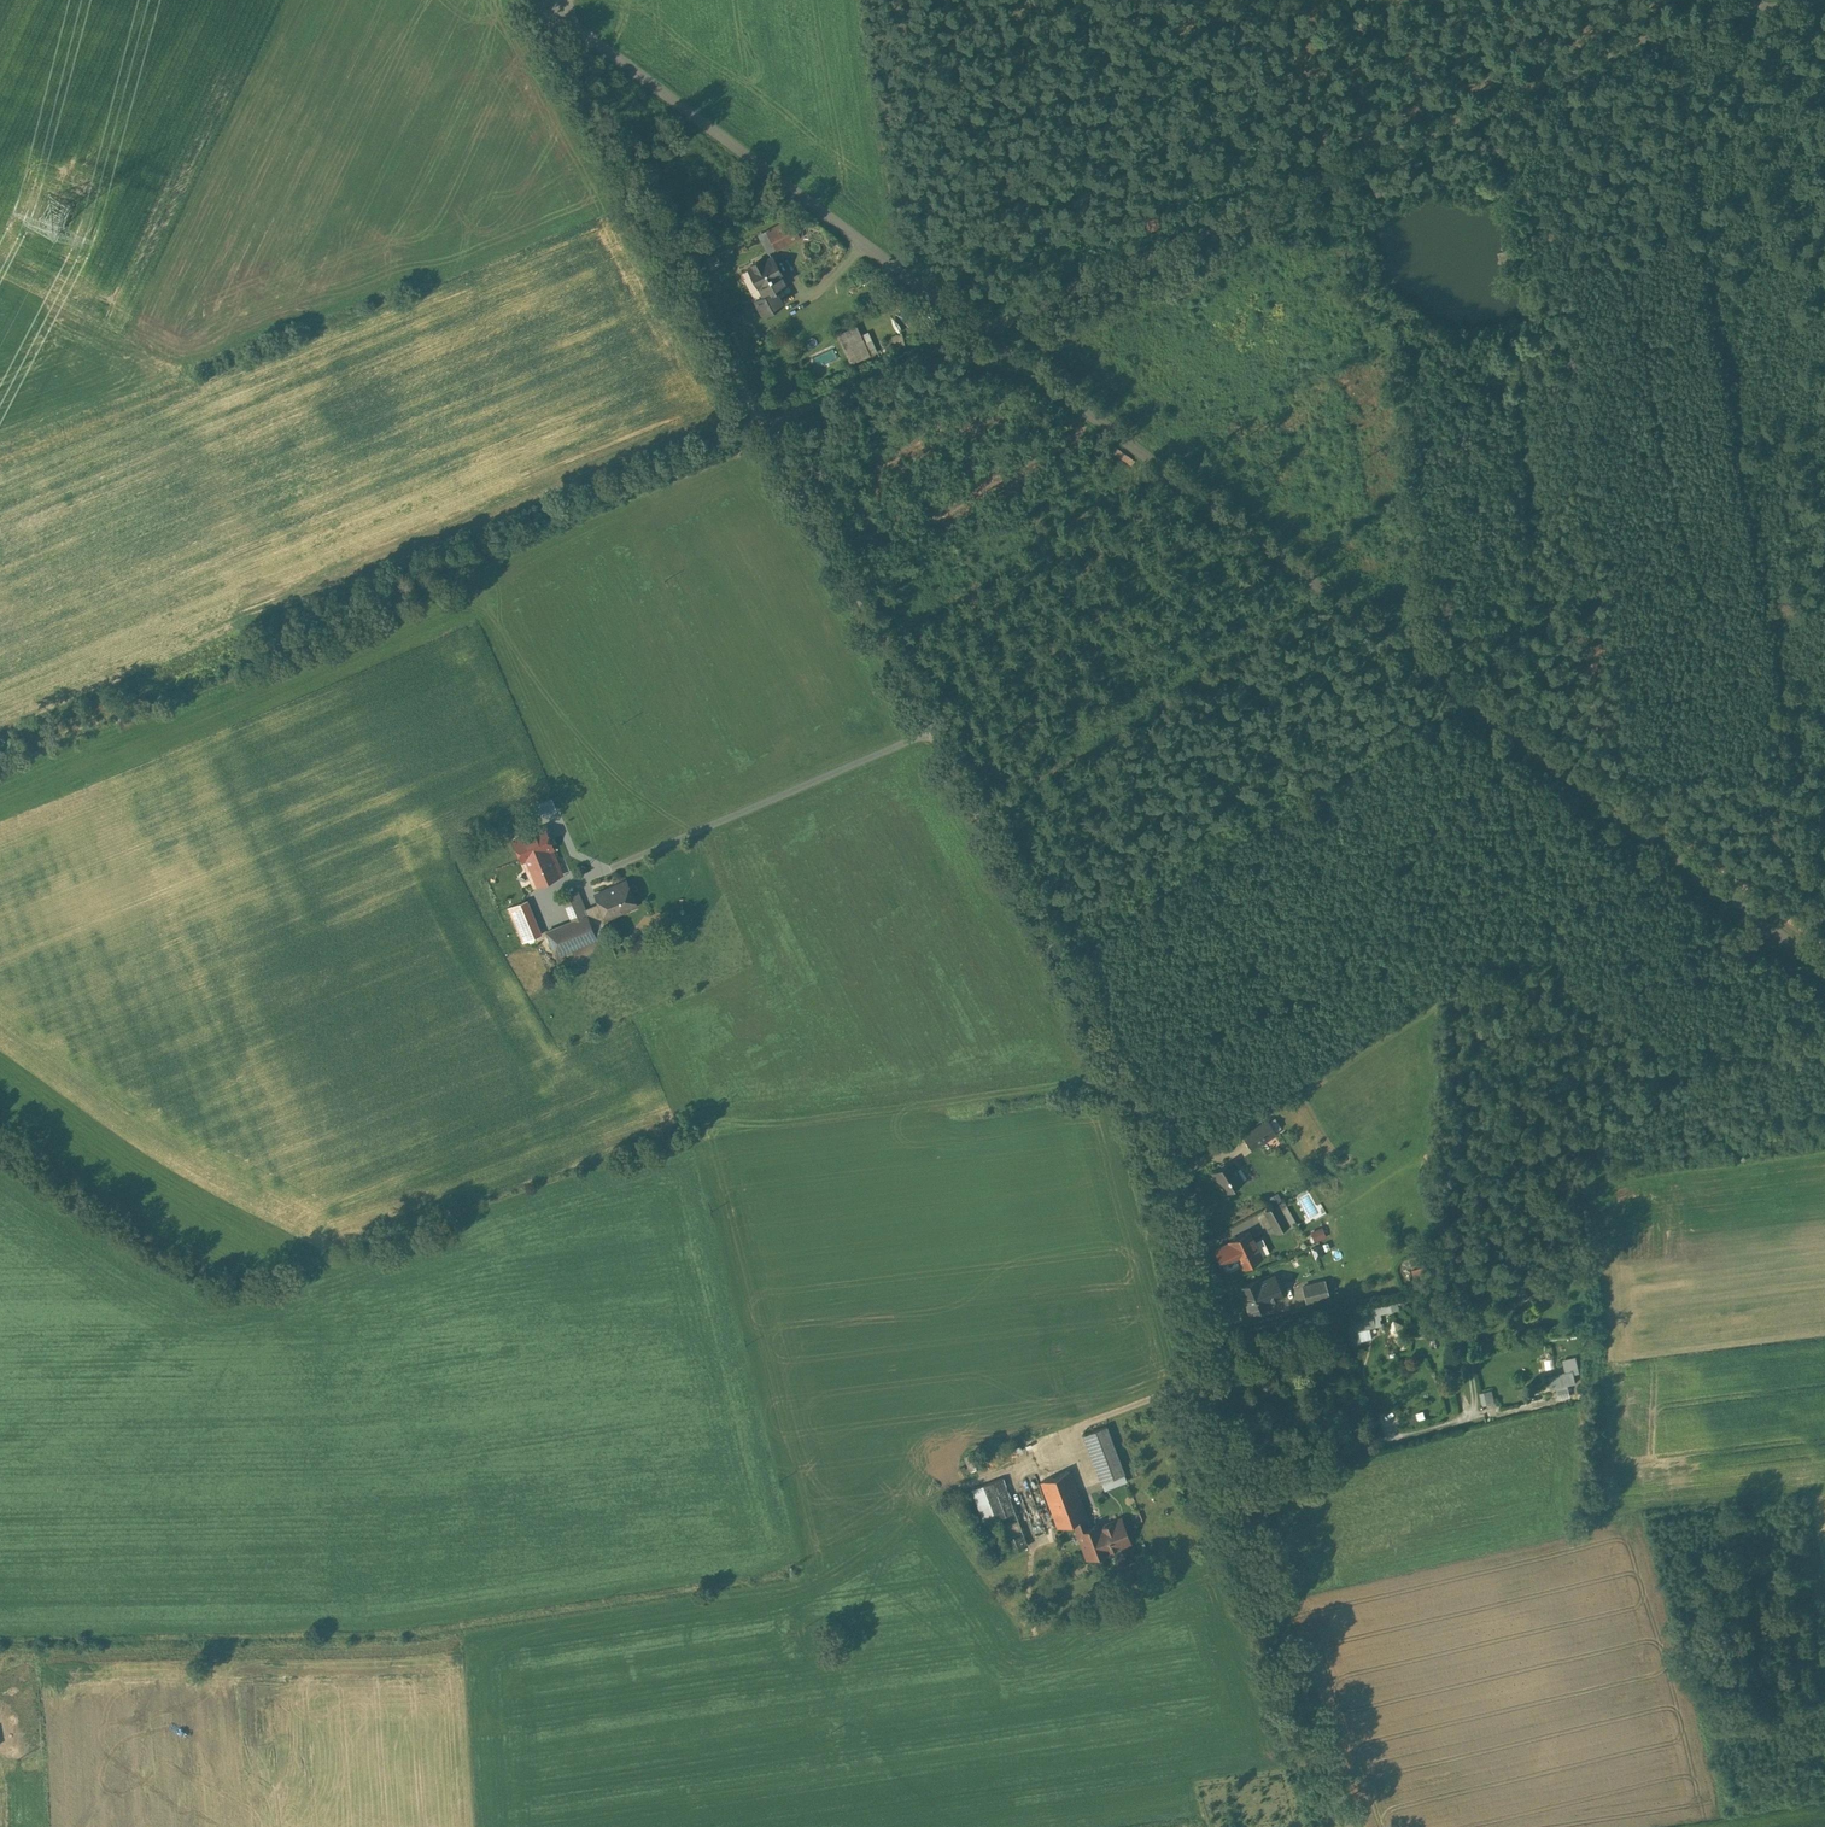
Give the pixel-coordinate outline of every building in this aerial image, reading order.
[(789,218),(766,231),(776,249),(799,236),(789,218)] [(771,257),(760,263),(758,260),(752,263),(754,266),(748,269),(758,288),(760,287),(764,295),(755,300),(763,314),(782,304),(775,290),(784,285),(779,276),(781,275),(771,257)] [(856,327),(837,336),(852,366),(870,356),(856,327)] [(869,332),(862,335),(871,353),(877,350),(869,332)] [(902,334),(892,337),(896,348),(905,345),(902,334)] [(551,797),(535,804),(540,816),(556,810),(551,797)] [(542,828),(514,839),(522,859),(523,858),(549,847),(550,847),(542,828)] [(549,847),(523,858),(534,884),(560,873),(549,847)] [(626,880),(595,893),(599,904),(605,917),(606,917),(625,909),(624,904),(634,900),(626,880)] [(577,890),(562,897),(571,920),(546,931),(554,951),(596,934),(595,933),(591,923),(585,909),(577,890)] [(525,901),(508,908),(522,941),(539,934),(525,901)] [(599,904),(585,909),(591,923),(605,917),(599,904)] [(605,917),(591,923),(595,933),(610,927),(606,917),(605,917)] [(1267,1119),(1242,1135),(1251,1148),(1275,1132),(1267,1119)] [(1229,1159),(1211,1170),(1224,1191),(1242,1180),(1229,1159)] [(1287,1225),(1275,1204),(1265,1210),(1276,1231),(1287,1225)] [(1313,1230),(1318,1239),(1330,1234),(1325,1224),(1313,1230)] [(1251,1236),(1248,1231),(1228,1240),(1229,1241),(1215,1248),(1224,1268),(1230,1269),(1230,1268),(1239,1265),(1239,1266),(1260,1256),(1256,1247),(1251,1236)] [(1415,1267),(1419,1279),(1433,1275),(1430,1263),(1415,1267)] [(1527,1269),(1515,1271),(1519,1292),(1531,1290),(1527,1269)] [(1273,1275),(1260,1281),(1258,1278),(1238,1286),(1243,1299),(1243,1300),(1247,1309),(1249,1311),(1269,1303),(1268,1300),(1281,1294),(1273,1275)] [(1324,1280),(1302,1285),(1306,1301),(1327,1295),(1324,1280)] [(1371,1310),(1345,1316),(1349,1331),(1368,1326),(1369,1327),(1377,1325),(1375,1319),(1373,1319),(1371,1310)] [(1391,1328),(1402,1333),(1407,1322),(1396,1318),(1391,1328)] [(1320,1327),(1312,1328),(1314,1335),(1321,1334),(1320,1327)] [(1572,1371),(1549,1376),(1551,1387),(1575,1381),(1572,1371)] [(1351,1379),(1344,1381),(1346,1389),(1353,1386),(1351,1379)] [(1483,1390),(1486,1403),(1498,1401),(1495,1388),(1483,1390)] [(1321,1406),(1308,1409),(1313,1429),(1326,1426),(1321,1406)] [(1282,1412),(1270,1413),(1272,1430),(1284,1428),(1282,1412)] [(1105,1425),(1082,1433),(1100,1481),(1123,1472),(1105,1425)] [(1068,1470),(1040,1480),(1058,1526),(1072,1521),(1085,1516),(1068,1470)] [(1002,1477),(982,1484),(987,1497),(1008,1552),(1027,1544),(1002,1477)] [(982,1484),(971,1488),(976,1501),(987,1497),(982,1484)] [(1023,1492),(1036,1534),(1046,1531),(1033,1488),(1023,1492)] [(1098,1522),(1089,1526),(1085,1516),(1072,1521),(1080,1542),(1081,1542),(1087,1558),(1108,1550),(1108,1549),(1099,1526),(1098,1522)] [(1120,1518),(1099,1526),(1108,1549),(1129,1541),(1120,1518)]
